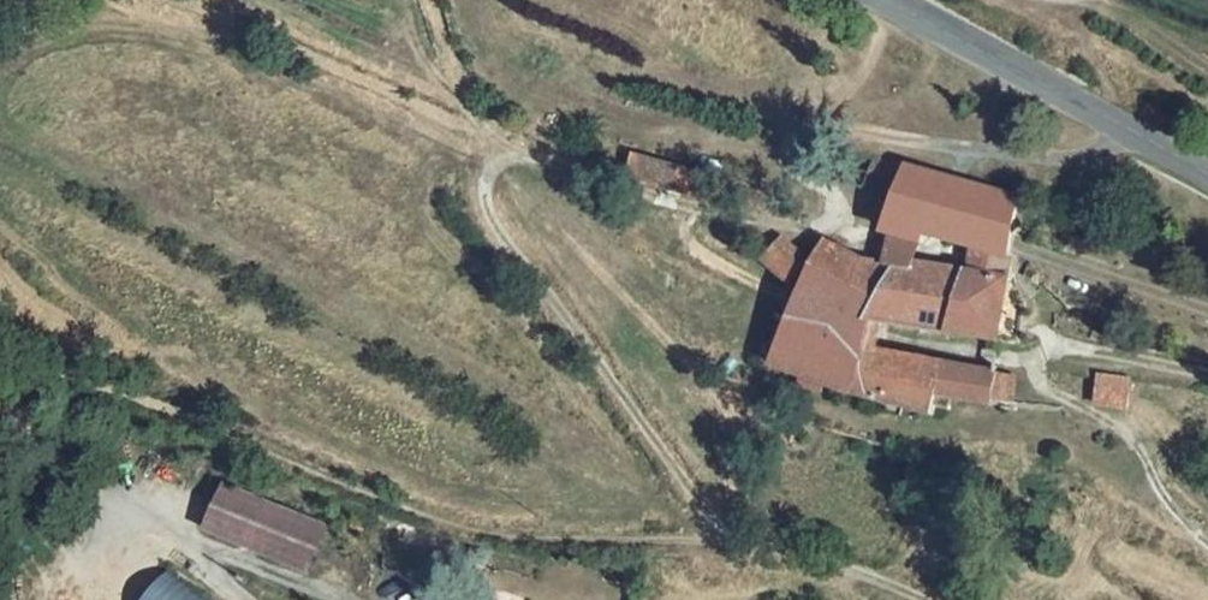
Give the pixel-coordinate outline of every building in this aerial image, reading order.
[(716,186),(632,155),(624,178),(708,209),(716,186)] [(892,197),(882,230),(892,232),(909,236),(923,175),(874,157),(864,187),(892,197)] [(909,236),(955,246),(964,186),(923,175),(909,236)] [(955,246),(951,271),(1007,276),(1017,200),(964,186),(955,246)] [(902,267),(909,236),(892,232),(884,268),(902,267)] [(803,259),(777,239),(763,255),(790,277),(803,259)] [(951,271),(902,267),(884,268),(836,275),(826,244),(801,283),(772,360),(802,374),(845,392),(889,406),(934,418),(937,395),(940,371),(858,362),(865,323),(870,301),(948,313),(944,334),(998,342),(1007,276),(951,271)] [(948,313),(870,301),(865,323),(944,334),(948,313)] [(1012,380),(940,371),(937,395),(1009,403),(1012,380)] [(1097,409),(1132,410),(1134,377),(1098,376),(1097,409)] [(416,551),(318,517),(307,549),(404,584),(416,551)] [(504,590),(501,599),(545,599),(504,590)]
